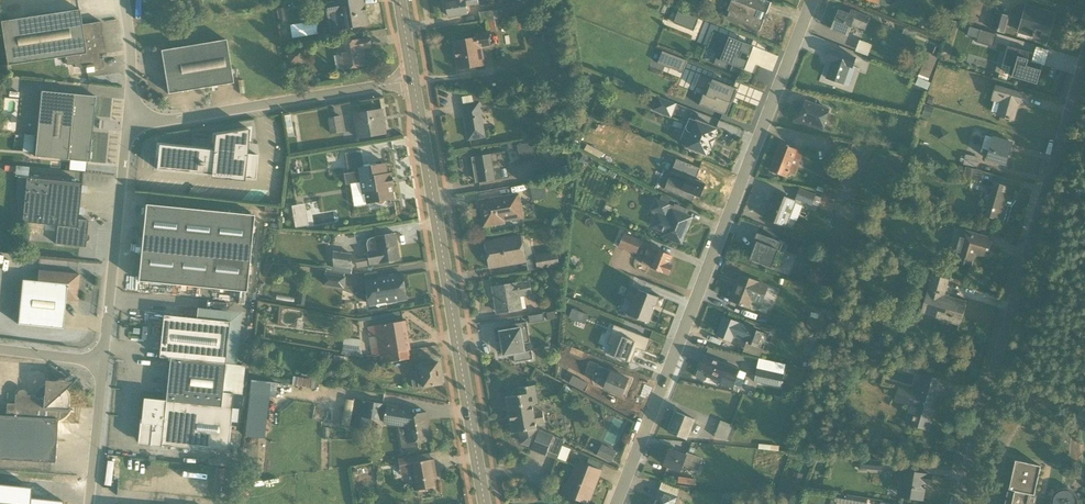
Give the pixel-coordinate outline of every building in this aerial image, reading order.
[(363,0),(350,0),(326,4),(328,15),(330,31),(367,26),(365,9),(363,0)] [(456,1),(446,3),(449,17),(468,14),(467,7),(479,5),(478,0),(455,0),(456,1)] [(727,19),(760,32),(771,4),(761,0),(730,0),(734,2),(727,19)] [(533,4),(479,13),(481,22),(535,13),(533,4)] [(285,21),(283,8),(276,9),(278,22),(285,21)] [(1026,8),(1019,32),(1049,41),(1056,17),(1026,8)] [(0,22),(0,23),(7,66),(66,57),(67,66),(74,65),(74,68),(93,65),(94,70),(103,69),(102,59),(100,59),(99,55),(105,54),(100,22),(81,25),(78,10),(0,22)] [(839,11),(831,30),(848,36),(852,26),(865,31),(870,18),(851,10),(849,15),(839,11)] [(699,19),(678,11),(673,23),(694,31),(699,19)] [(1008,18),(995,14),(990,29),(1004,33),(1008,18)] [(953,23),(949,34),(956,36),(959,24),(953,23)] [(917,33),(905,28),(902,35),(914,40),(917,33)] [(485,66),(482,50),(490,48),(487,32),(474,34),(475,39),(452,43),(457,71),(485,66)] [(996,36),(981,32),(978,42),(993,47),(996,36)] [(722,55),(719,54),(714,65),(726,70),(727,65),(732,66),(730,71),(739,74),(741,69),(745,70),(754,47),(721,34),(717,43),(726,46),(722,55)] [(1014,46),(1016,38),(1009,37),(1007,44),(1014,46)] [(337,55),(334,56),(337,70),(339,70),(340,71),(366,67),(363,49),(372,48),(370,39),(335,45),(337,55)] [(161,51),(168,94),(232,84),(226,41),(161,51)] [(876,49),(869,46),(866,53),(874,56),(876,49)] [(303,47),(285,50),(288,66),(306,63),(303,47)] [(1033,55),(1008,48),(1003,64),(1012,67),(1009,76),(1036,84),(1042,65),(1031,62),(1033,55)] [(832,61),(826,79),(833,82),(831,88),(840,91),(842,85),(849,87),(855,69),(853,68),(856,59),(830,50),(827,59),(832,61)] [(674,57),(662,52),(658,64),(669,68),(674,57)] [(938,57),(928,54),(920,77),(929,80),(938,57)] [(674,57),(669,68),(682,73),(686,61),(674,57)] [(737,90),(699,76),(695,87),(705,91),(699,106),(726,116),(731,103),(732,103),(737,90)] [(917,78),(915,85),(927,89),(930,83),(917,78)] [(991,115),(1014,122),(1022,95),(995,87),(991,99),(995,100),(991,115)] [(94,97),(40,92),(34,157),(88,162),(94,97)] [(473,96),(461,98),(469,141),(486,138),(480,103),(475,104),(473,96)] [(677,105),(657,97),(652,111),(671,119),(677,105)] [(798,111),(794,121),(824,132),(831,111),(805,101),(801,112),(798,111)] [(925,107),(922,116),(931,119),(933,109),(925,107)] [(382,110),(352,115),(354,125),(350,126),(352,140),(386,135),(382,110)] [(569,113),(568,119),(586,123),(588,117),(569,113)] [(290,116),(283,117),(287,139),(294,138),(290,116)] [(533,118),(526,117),(525,128),(546,130),(547,118),(533,117),(533,118)] [(344,133),(341,118),(329,119),(331,135),(344,133)] [(713,139),(717,130),(690,119),(679,145),(707,156),(710,147),(712,148),(716,140),(713,139)] [(214,152),(158,146),(156,169),(211,175),(210,178),(243,181),(244,179),(254,179),(256,156),(246,155),(248,130),(214,136),(213,140),(216,141),(214,152)] [(34,135),(24,135),(22,152),(32,153),(34,135)] [(1012,143),(985,135),(981,149),(990,152),(987,160),(1005,166),(1012,143)] [(909,143),(892,138),(890,148),(907,153),(909,143)] [(532,139),(517,142),(520,164),(535,161),(532,139)] [(515,143),(507,144),(509,152),(516,151),(515,143)] [(803,152),(780,144),(770,171),(793,180),(794,177),(803,152)] [(868,150),(848,144),(833,192),(853,198),(868,150)] [(602,153),(587,145),(584,151),(599,159),(602,153)] [(385,163),(364,166),(361,152),(345,155),(348,173),(344,173),(346,185),(361,183),(362,195),(365,194),(366,204),(395,200),(391,173),(387,174),(385,163)] [(505,152),(471,158),(476,184),(509,178),(505,152)] [(979,159),(965,155),(963,164),(976,167),(979,159)] [(588,158),(582,156),(579,162),(585,165),(588,158)] [(699,198),(705,185),(695,181),(700,169),(676,159),(669,176),(685,183),(682,191),(699,198)] [(77,220),(80,185),(61,184),(62,178),(39,176),(38,180),(27,179),(28,167),(15,166),(14,178),(17,178),(15,200),(18,200),(16,222),(57,226),(55,244),(86,247),(88,221),(77,220)] [(981,172),(966,168),(963,178),(979,182),(981,172)] [(1013,190),(996,184),(986,217),(1004,222),(1013,190)] [(545,186),(531,189),(533,202),(547,199),(545,186)] [(479,189),(479,197),(512,195),(512,188),(479,189)] [(821,197),(800,189),(796,200),(817,208),(821,197)] [(772,193),(763,218),(792,229),(795,221),(789,219),(795,201),(772,193)] [(520,194),(480,202),(485,227),(505,224),(505,223),(524,219),(520,194)] [(673,206),(656,199),(651,211),(652,212),(651,214),(656,216),(651,228),(662,233),(660,236),(673,241),(681,244),(686,232),(691,218),(685,215),(687,209),(675,204),(673,206)] [(252,216),(146,206),(139,282),(250,293),(252,279),(246,279),(252,216)] [(304,217),(293,219),(294,229),(306,227),(304,217)] [(568,233),(566,224),(558,225),(560,234),(568,233)] [(38,227),(31,226),(30,235),(37,236),(38,227)] [(986,257),(992,239),(962,230),(954,256),(963,259),(962,264),(970,267),(974,254),(986,257)] [(754,242),(758,244),(752,260),(770,267),(776,251),(781,253),(785,244),(757,233),(754,242)] [(853,241),(844,233),(837,240),(846,249),(853,241)] [(367,244),(368,252),(370,265),(400,260),(396,234),(372,238),(368,241),(367,244)] [(642,243),(624,235),(619,247),(636,255),(642,243)] [(521,237),(484,243),(489,268),(525,262),(521,237)] [(669,265),(673,257),(649,247),(642,264),(669,275),(673,266),(669,265)] [(352,254),(334,252),(333,272),(349,275),(352,254)] [(557,252),(535,257),(536,260),(527,261),(529,272),(560,266),(557,252)] [(366,258),(356,260),(358,269),(367,267),(366,258)] [(38,270),(37,282),(67,285),(65,300),(76,301),(78,274),(38,270)] [(377,272),(364,274),(369,306),(407,300),(402,275),(378,279),(377,272)] [(345,278),(325,274),(323,286),(344,290),(345,278)] [(768,288),(759,284),(739,277),(732,295),(730,301),(750,309),(752,303),(761,306),(768,288)] [(965,302),(946,296),(950,282),(932,277),(921,315),(958,326),(965,302)] [(62,329),(65,300),(67,285),(37,282),(22,281),(18,325),(62,329)] [(526,309),(524,297),(532,296),(530,281),(492,288),(494,298),(495,298),(498,314),(526,309)] [(657,297),(630,287),(625,299),(633,302),(628,316),(648,324),(656,305),(660,306),(663,299),(658,296),(657,297)] [(298,290),(296,305),(304,306),(306,291),(298,290)] [(235,364),(241,313),(196,309),(195,320),(163,316),(158,357),(169,358),(164,400),(143,398),(138,442),(227,451),(233,395),(240,396),(243,365),(235,364)] [(820,310),(816,330),(824,332),(828,312),(820,310)] [(556,312),(547,314),(548,321),(558,319),(556,312)] [(543,314),(528,317),(530,324),(545,321),(543,314)] [(742,326),(723,318),(718,331),(716,335),(732,342),(734,338),(746,342),(742,351),(760,358),(763,350),(758,348),(763,334),(742,326)] [(373,357),(380,356),(410,351),(405,321),(368,327),(373,357)] [(496,342),(502,341),(504,356),(526,352),(525,344),(531,343),(527,323),(494,328),(496,342)] [(646,352),(651,340),(613,325),(609,336),(614,338),(608,355),(631,364),(637,349),(646,352)] [(361,340),(344,338),(342,354),(358,357),(361,340)] [(419,357),(428,356),(427,348),(419,348),(419,357)] [(411,360),(410,351),(380,356),(382,365),(411,360)] [(347,358),(334,355),(333,361),(346,364),(347,358)] [(703,357),(696,376),(733,390),(735,386),(740,388),(746,373),(703,357)] [(759,361),(754,382),(780,388),(783,375),(772,372),(774,364),(759,361)] [(439,362),(415,366),(416,372),(411,372),(413,389),(443,385),(439,362)] [(565,372),(561,370),(557,376),(569,383),(569,384),(584,393),(589,384),(573,376),(575,372),(567,367),(565,372)] [(629,380),(599,368),(595,376),(597,377),(595,383),(604,387),(603,389),(622,397),(629,380)] [(914,393),(897,388),(893,402),(910,407),(905,424),(928,430),(943,380),(920,373),(914,393)] [(314,381),(292,377),(291,386),(313,390),(314,381)] [(54,462),(57,421),(62,419),(66,416),(68,414),(69,411),(67,409),(68,403),(68,397),(67,393),(64,390),(72,383),(44,381),(43,386),(38,389),(35,396),(28,395),(25,392),(22,390),(18,392),(14,396),(14,404),(6,403),(5,417),(0,417),(0,459),(54,462)] [(563,444),(564,441),(538,431),(537,425),(545,424),(543,412),(535,413),(533,404),(538,404),(535,386),(518,389),(519,395),(506,397),(512,434),(521,432),(523,442),(534,447),(532,451),(557,460),(558,459),(563,444)] [(265,424),(268,397),(249,395),(246,422),(265,424)] [(384,405),(353,399),(352,401),(346,400),(341,425),(370,430),(372,420),(381,421),(384,405)] [(431,440),(427,413),(408,416),(411,408),(387,405),(383,424),(398,428),(402,451),(417,449),(416,442),(431,440)] [(676,413),(668,433),(687,441),(695,421),(676,413)] [(737,427),(721,421),(715,437),(731,443),(737,427)] [(572,447),(563,444),(558,459),(566,462),(572,447)] [(616,453),(602,446),(597,456),(612,462),(616,453)] [(685,456),(670,450),(664,466),(682,472),(684,466),(698,472),(703,459),(686,453),(685,456)] [(430,454),(398,460),(401,476),(414,474),(416,491),(437,488),(434,470),(436,469),(435,460),(431,461),(430,454)] [(883,461),(860,459),(859,469),(882,470),(883,461)] [(209,460),(208,465),(234,468),(234,462),(209,460)] [(1037,497),(1034,496),(1040,467),(1015,461),(1008,490),(1008,491),(1005,503),(1035,503),(1037,497)] [(594,489),(601,471),(576,462),(567,485),(564,484),(560,494),(586,503),(592,488),(594,489)] [(175,485),(206,485),(206,471),(176,470),(175,485)] [(116,486),(117,472),(108,472),(108,485),(116,486)] [(924,501),(927,487),(930,487),(932,477),(902,472),(897,496),(924,501)] [(680,476),(679,482),(696,485),(697,479),(680,476)] [(654,503),(676,503),(678,499),(676,498),(679,489),(661,483),(654,503)] [(0,485),(0,503),(62,503),(62,501),(30,498),(31,488),(0,485)] [(1083,500),(1079,500),(1078,497),(1076,494),(1072,490),(1067,489),(1063,489),(1058,490),(1054,493),(1052,496),(1051,499),(1050,502),(1050,503),(1084,503),(1083,500)] [(722,495),(724,503),(728,503),(736,502),(734,493),(722,495)] [(837,494),(835,503),(840,503),(865,503),(866,499),(837,494)]
